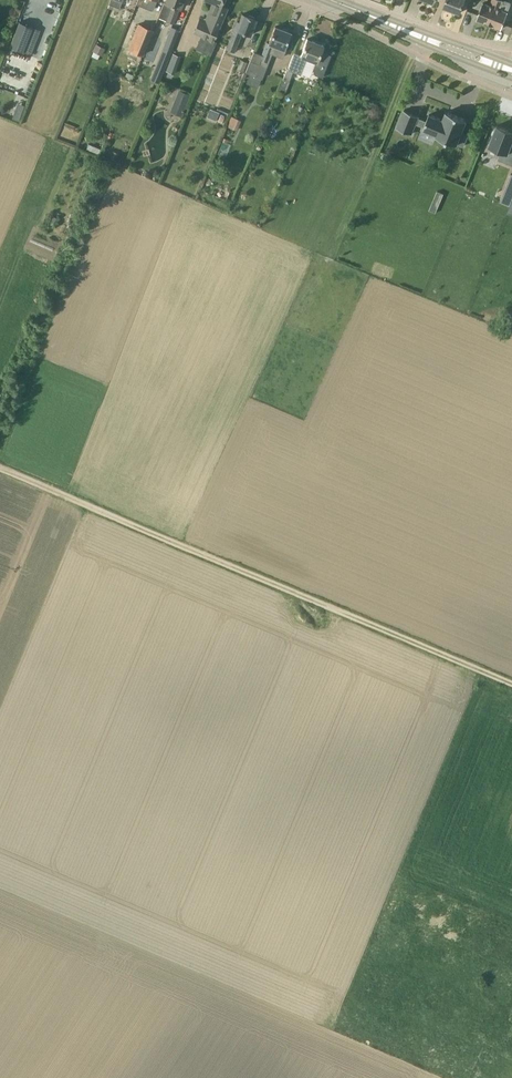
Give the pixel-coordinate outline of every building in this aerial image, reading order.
[(109,4),(120,8),(123,0),(110,0),(109,4)] [(136,4),(148,9),(150,5),(155,7),(157,0),(138,0),(136,4)] [(165,3),(164,3),(158,17),(174,23),(179,8),(180,9),(183,1),(182,0),(167,0),(165,3)] [(224,0),(207,0),(211,2),(205,19),(200,17),(193,32),(216,41),(228,8),(222,5),(224,0)] [(444,7),(460,13),(465,0),(446,0),(444,7)] [(498,0),(492,0),(490,5),(483,3),(477,19),(489,24),(498,0)] [(489,24),(502,29),(508,12),(511,3),(504,1),(502,0),(498,0),(489,24)] [(250,35),(252,30),(256,19),(254,18),(255,17),(249,15),(249,16),(243,14),(239,22),(237,21),(226,49),(234,52),(242,32),(250,35)] [(19,22),(9,48),(30,56),(40,30),(19,22)] [(152,28),(138,23),(128,50),(142,55),(152,28)] [(286,51),(284,50),(291,33),(289,32),(288,30),(285,29),(283,30),(275,26),(269,43),(267,42),(259,62),(253,59),(251,65),(261,70),(265,61),(268,62),(271,56),(282,60),(286,51)] [(163,48),(170,51),(171,51),(179,30),(171,27),(163,48)] [(307,59),(316,63),(323,45),(307,39),(300,57),(294,54),(287,69),(283,81),(288,83),(293,71),(301,74),(307,59)] [(98,60),(100,55),(101,56),(105,48),(97,44),(93,52),(94,52),(92,57),(98,60)] [(241,60),(237,71),(243,74),(247,63),(241,60)] [(190,95),(178,90),(170,112),(182,117),(190,95)] [(211,109),(207,119),(217,123),(221,113),(211,109)] [(19,120),(22,113),(15,110),(12,118),(19,120)] [(466,120),(447,112),(443,120),(429,114),(427,121),(418,118),(419,116),(404,110),(397,128),(412,134),(416,124),(424,127),(424,128),(438,134),(437,136),(456,144),(457,143),(464,146),(468,136),(461,134),(466,120)] [(241,121),(232,116),(227,127),(237,131),(241,121)] [(497,125),(489,146),(501,151),(498,159),(511,165),(511,149),(510,148),(511,143),(511,132),(509,130),(497,125)] [(444,194),(437,191),(434,198),(441,201),(444,194)]
